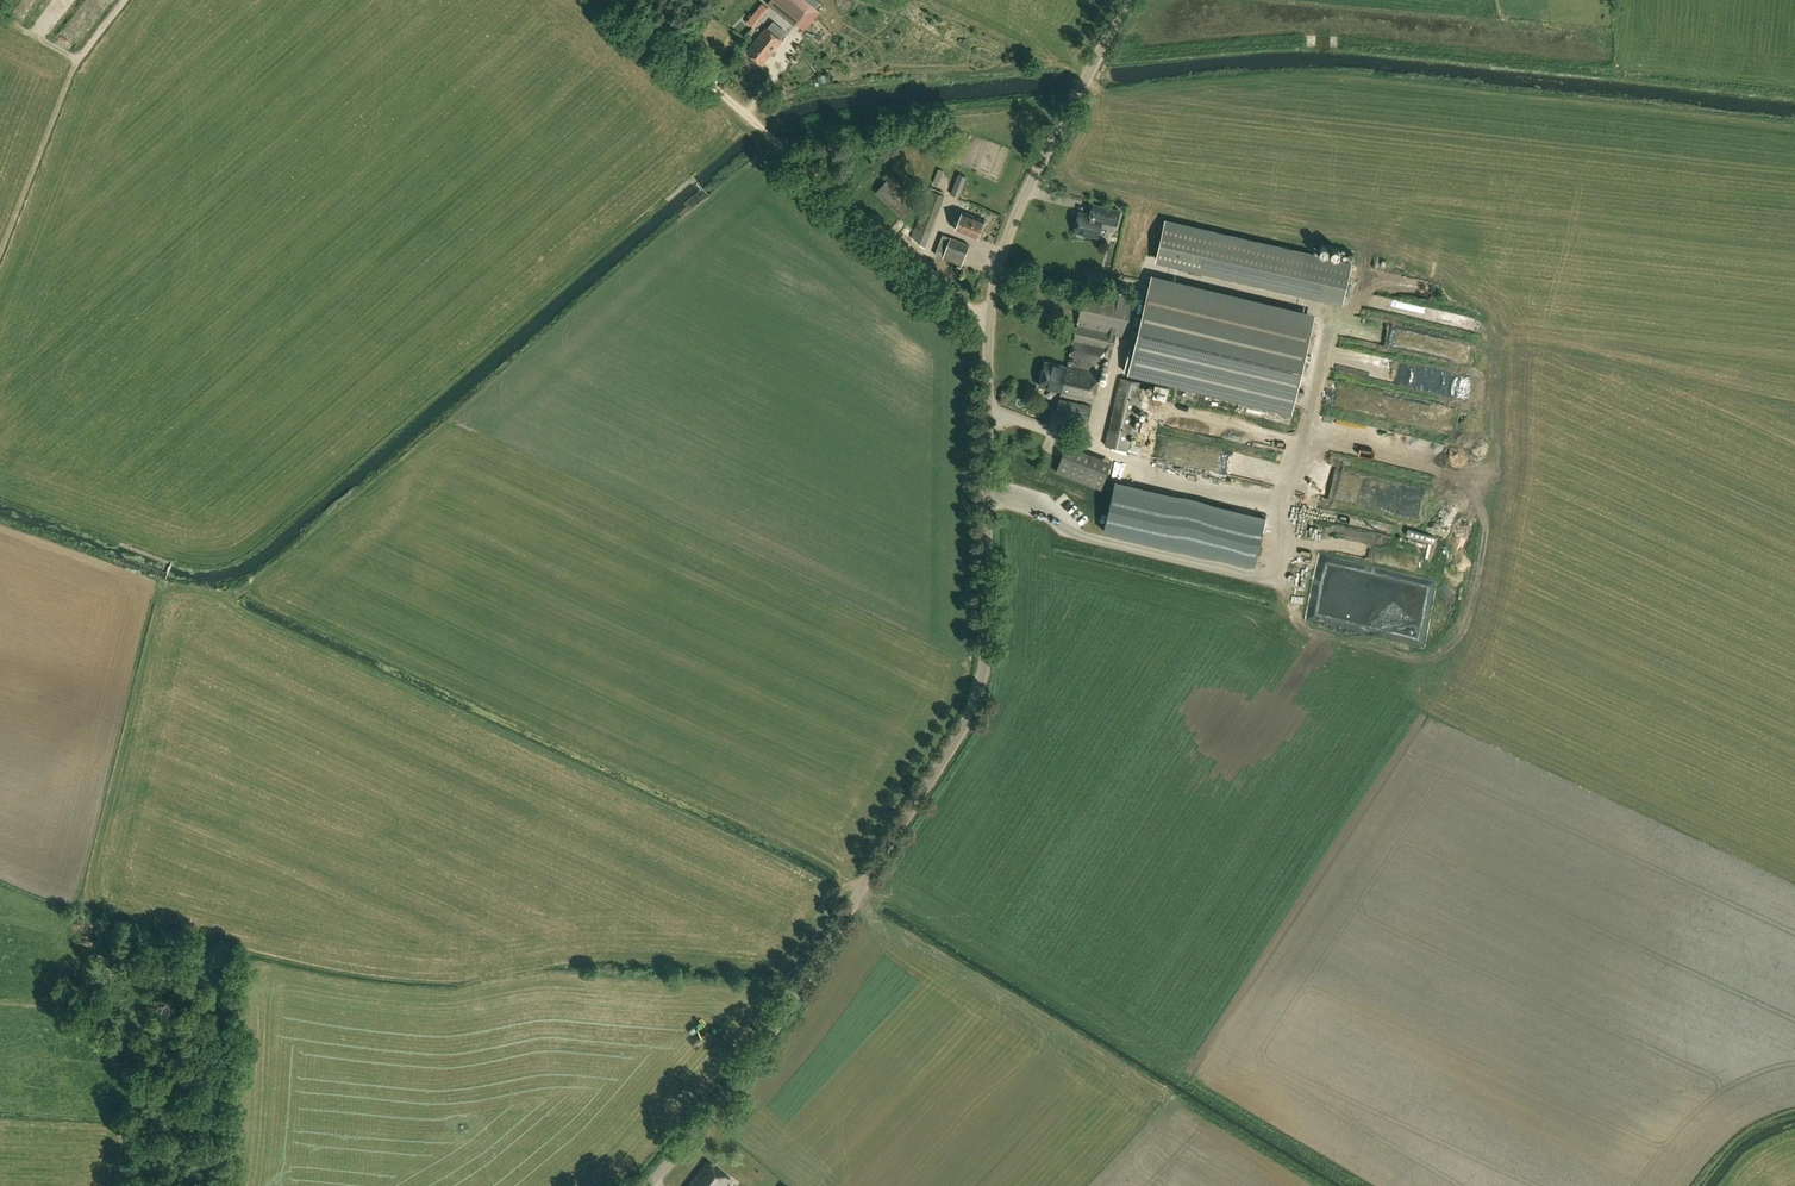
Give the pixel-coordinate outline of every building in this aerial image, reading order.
[(767,3),(794,25),(808,7),(799,0),(770,0),(767,3)] [(762,3),(747,22),(752,26),(767,7),(762,3)] [(762,65),(782,40),(766,28),(747,52),(762,65)] [(950,195),(958,198),(965,177),(958,174),(950,195)] [(877,194),(904,218),(920,201),(893,176),(877,194)] [(872,194),(880,188),(877,183),(869,189),(872,194)] [(929,191),(911,238),(922,247),(924,246),(943,196),(929,191)] [(1090,209),(1091,202),(1079,201),(1078,208),(1090,209)] [(1102,221),(1117,225),(1120,211),(1093,205),(1091,215),(1079,213),(1075,232),(1099,237),(1102,221)] [(955,230),(978,238),(984,221),(962,212),(955,230)] [(1157,259),(1343,302),(1352,264),(1165,221),(1157,259)] [(941,258),(962,266),(969,246),(942,235),(932,261),(939,264),(941,258)] [(1154,272),(1142,322),(1136,345),(1134,345),(1130,347),(1125,370),(1289,411),(1313,311),(1154,272)] [(1085,289),(1077,325),(1117,334),(1127,336),(1135,300),(1085,289)] [(1113,348),(1117,334),(1077,325),(1074,339),(1113,348)] [(1111,358),(1113,348),(1074,339),(1068,367),(1045,362),(1040,386),(1062,391),(1061,393),(1094,401),(1104,356),(1111,358)] [(1105,445),(1127,450),(1144,377),(1122,372),(1105,445)] [(1092,406),(1060,398),(1057,412),(1089,420),(1092,406)] [(1084,442),(1086,436),(1069,432),(1067,438),(1084,442)] [(1056,472),(1101,489),(1112,462),(1066,445),(1056,472)] [(1101,529),(1115,533),(1127,484),(1113,480),(1101,529)] [(1154,514),(1162,514),(1161,526),(1170,526),(1170,505),(1155,504),(1154,514)] [(1379,579),(1399,581),(1400,571),(1380,569),(1379,579)] [(705,1159),(683,1185),(718,1185),(725,1176),(705,1159)]
